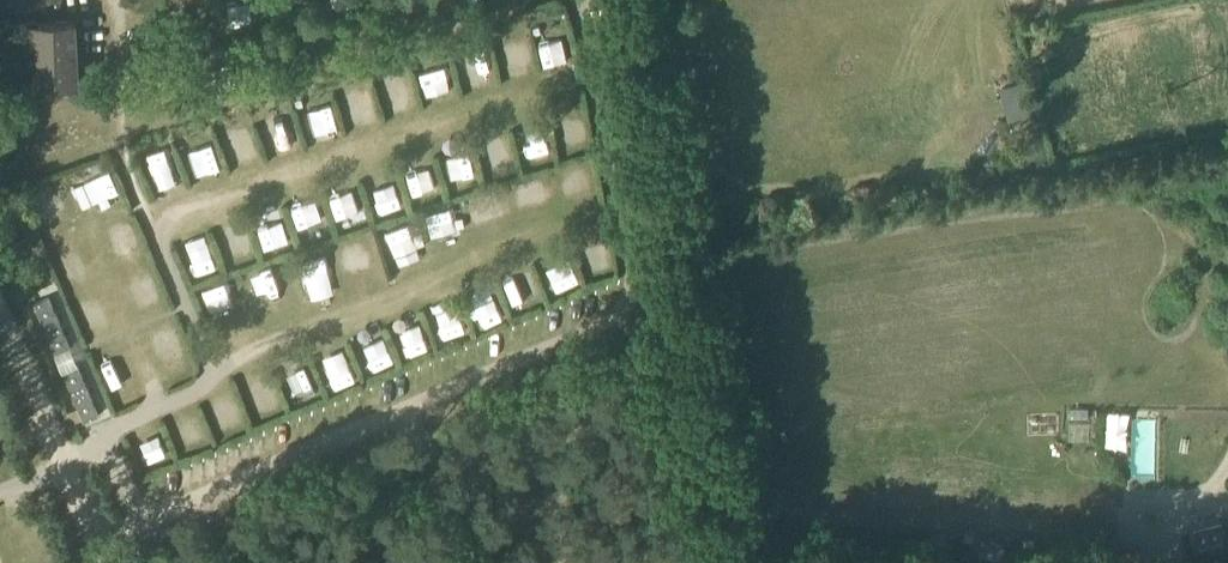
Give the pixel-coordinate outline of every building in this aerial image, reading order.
[(73,22),(3,25),(5,57),(38,56),(39,78),(75,76),(73,22)] [(450,46),(456,69),(479,63),(473,39),(450,46)] [(248,56),(272,53),(270,41),(247,44),(248,56)] [(336,83),(344,109),(366,102),(359,77),(336,83)] [(298,125),(317,120),(310,94),(291,99),(298,125)] [(573,105),(550,111),(556,134),(579,128),(573,105)] [(257,133),(278,130),(274,107),(253,110),(257,133)] [(217,124),(224,147),(243,141),(236,118),(217,124)] [(181,164),(206,158),(200,132),(175,138),(181,164)] [(438,169),(461,161),(454,140),(431,148),(438,169)] [(145,177),(167,170),(159,145),(136,152),(145,177)] [(398,157),(405,183),(431,177),(424,150),(398,157)] [(952,179),(961,164),(946,156),(938,171),(952,179)] [(103,160),(75,170),(83,193),(111,183),(103,160)] [(363,169),(364,192),(391,191),(390,168),(363,169)] [(327,189),(331,211),(353,207),(350,185),(327,189)] [(310,188),(289,195),(298,221),(319,213),(310,188)] [(243,202),(245,216),(266,213),(264,199),(243,202)] [(380,237),(403,230),(396,207),(373,214),(380,237)] [(173,230),(183,258),(208,249),(198,221),(173,230)] [(265,251),(271,271),(287,267),(281,246),(265,251)] [(505,293),(528,286),(521,263),(498,269),(505,293)] [(484,285),(466,290),(471,310),(489,306),(484,285)] [(48,296),(34,302),(76,408),(68,411),(72,422),(82,418),(83,421),(95,416),(48,296)] [(432,299),(420,303),(428,329),(440,325),(432,299)] [(410,329),(401,312),(383,321),(392,338),(410,329)] [(371,318),(351,329),(361,348),(382,338),(371,318)] [(295,349),(283,355),(297,381),(308,376),(295,349)] [(94,358),(99,381),(119,377),(114,353),(94,358)] [(133,429),(137,451),(148,449),(144,427),(133,429)] [(1191,531),(1197,553),(1227,544),(1227,522),(1224,523),(1223,522),(1191,531)] [(966,560),(979,562),(980,562),(981,548),(968,547),(966,560)]
